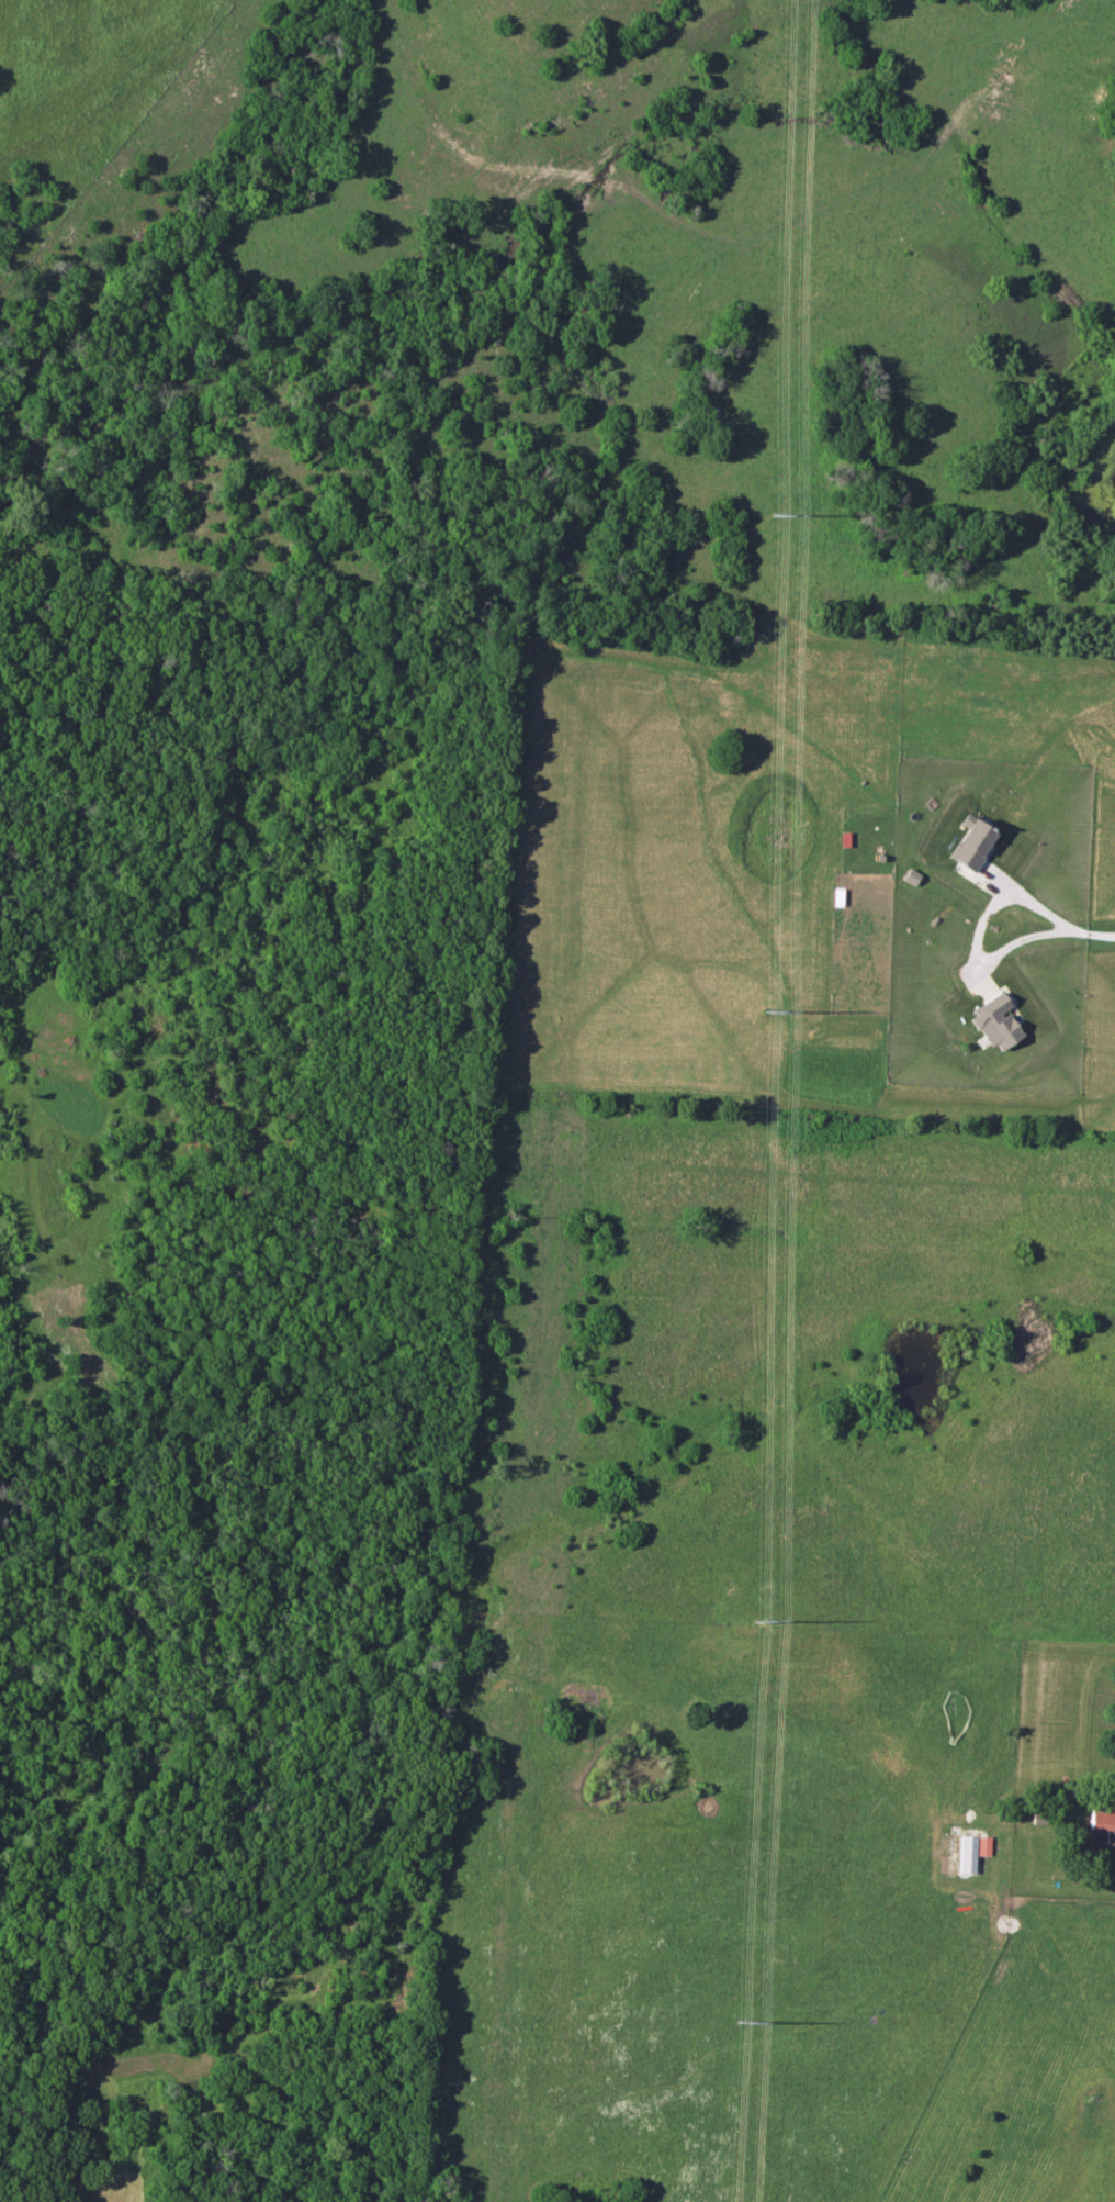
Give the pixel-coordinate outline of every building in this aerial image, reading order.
[(1088,1806),(1088,1832),(1104,1832),(1104,1844),(1114,1844),(1114,1806),(1088,1806)] [(975,1874),(975,1854),(989,1854),(989,1836),(958,1836),(958,1874),(975,1874)]
